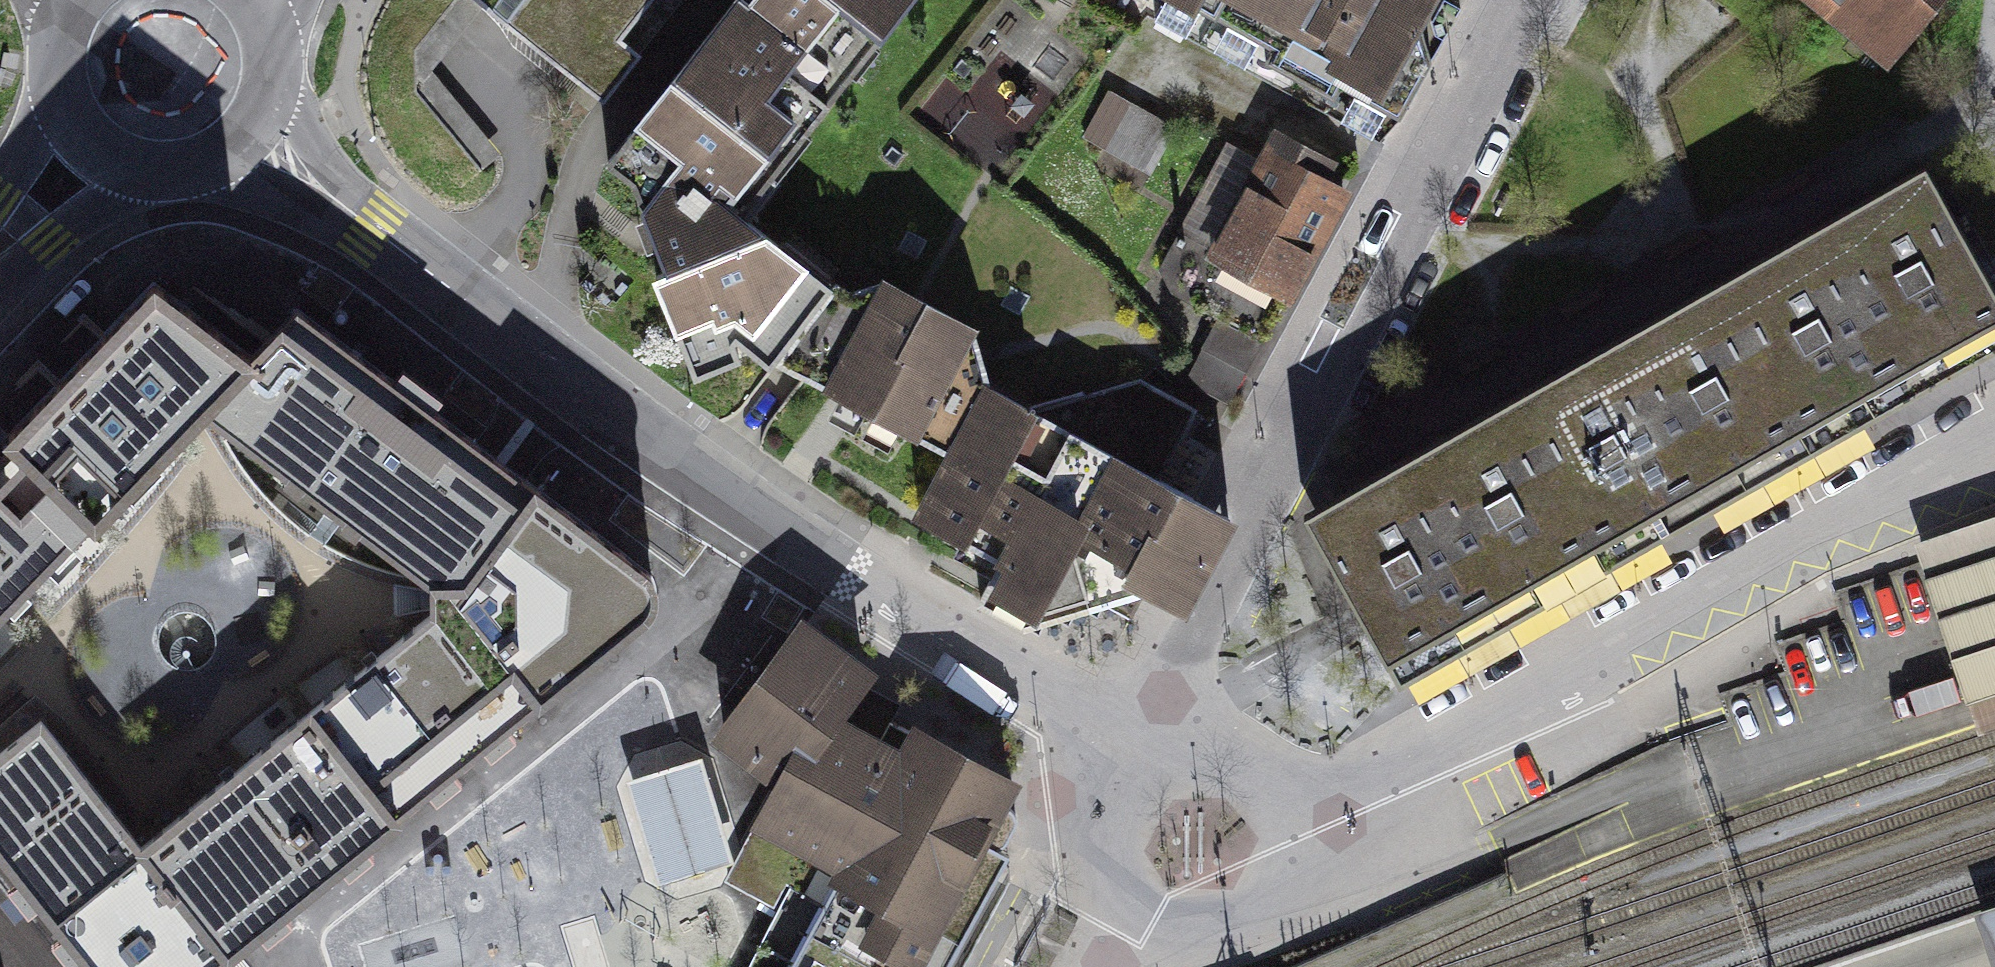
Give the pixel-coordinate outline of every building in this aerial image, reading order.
[(489,12),(603,102),(641,55),(621,39),(652,0),(498,0),(489,12)] [(825,106),(850,75),(836,64),(859,35),(874,47),(912,0),(753,0),(749,5),(743,0),(736,0),(719,20),(825,106)] [(1216,17),(1225,0),(1185,0),(1216,17)] [(1216,17),(1273,49),(1266,62),(1335,100),(1342,86),(1400,118),(1430,62),(1419,19),(1431,0),(1225,0),(1216,17)] [(1888,53),(1932,0),(1823,0),(1888,53)] [(805,133),(825,106),(719,20),(608,163),(633,182),(669,270),(655,276),(695,375),(739,358),(732,344),(737,339),(771,365),(777,359),(819,304),(766,263),(779,246),(725,205),(790,123),(805,133)] [(1159,119),(1109,92),(1085,136),(1134,164),(1159,119)] [(1227,144),(1159,270),(1169,292),(1217,318),(1201,348),(1246,371),(1343,193),(1318,179),(1326,163),(1277,137),(1263,163),(1227,144)] [(1890,344),(1994,286),(1925,164),(1821,222),(1890,344)] [(1787,403),(1890,344),(1821,222),(1718,280),(1787,403)] [(1683,461),(1787,403),(1718,280),(1614,339),(1683,461)] [(971,327),(886,281),(850,291),(835,283),(819,304),(777,359),(953,453),(919,515),(1002,559),(980,599),(1025,623),(1144,587),(1183,606),(1230,518),(1159,480),(1196,410),(1139,378),(1033,411),(989,387),(971,327)] [(1994,286),(1890,344),(1787,403),(1683,461),(1579,519),(1476,578),(1372,636),(1399,684),(1994,347),(1994,288),(1994,286)] [(15,442),(94,519),(200,409),(249,358),(154,288),(10,436),(15,442)] [(249,358),(200,409),(428,580),(430,580),(467,579),(535,488),(296,309),(249,358)] [(1579,519),(1683,461),(1614,339),(1510,397),(1579,519)] [(1476,578),(1579,519),(1510,397),(1407,455),(1476,578)] [(94,519),(15,442),(0,458),(0,616),(94,519)] [(1372,636),(1476,578),(1407,455),(1303,514),(1356,608),(1372,636)] [(467,610),(538,700),(647,612),(652,602),(655,591),(653,581),(647,572),(535,488),(467,579),(430,580),(430,610),(467,610)] [(1913,545),(1977,738),(1994,732),(1994,518),(1913,545)] [(310,705),(396,813),(538,700),(467,610),(430,610),(310,705)] [(1008,785),(917,733),(916,735),(847,697),(864,674),(803,628),(724,733),(784,779),(773,801),(771,800),(729,880),(773,905),(786,882),(795,887),(752,966),(940,966),(963,920),(1007,855),(995,848),(999,846),(1003,844),(1006,840),(1015,823),(1015,819),(1015,816),(1013,812),(1011,810),(998,803),(1008,785)] [(140,843),(226,949),(396,813),(310,705),(140,843)] [(0,749),(0,846),(97,966),(205,966),(226,949),(140,843),(40,717),(0,749)] [(734,861),(701,754),(624,777),(657,885),(734,861)] [(1970,911),(1989,966),(1994,966),(1994,902),(1970,911)]
